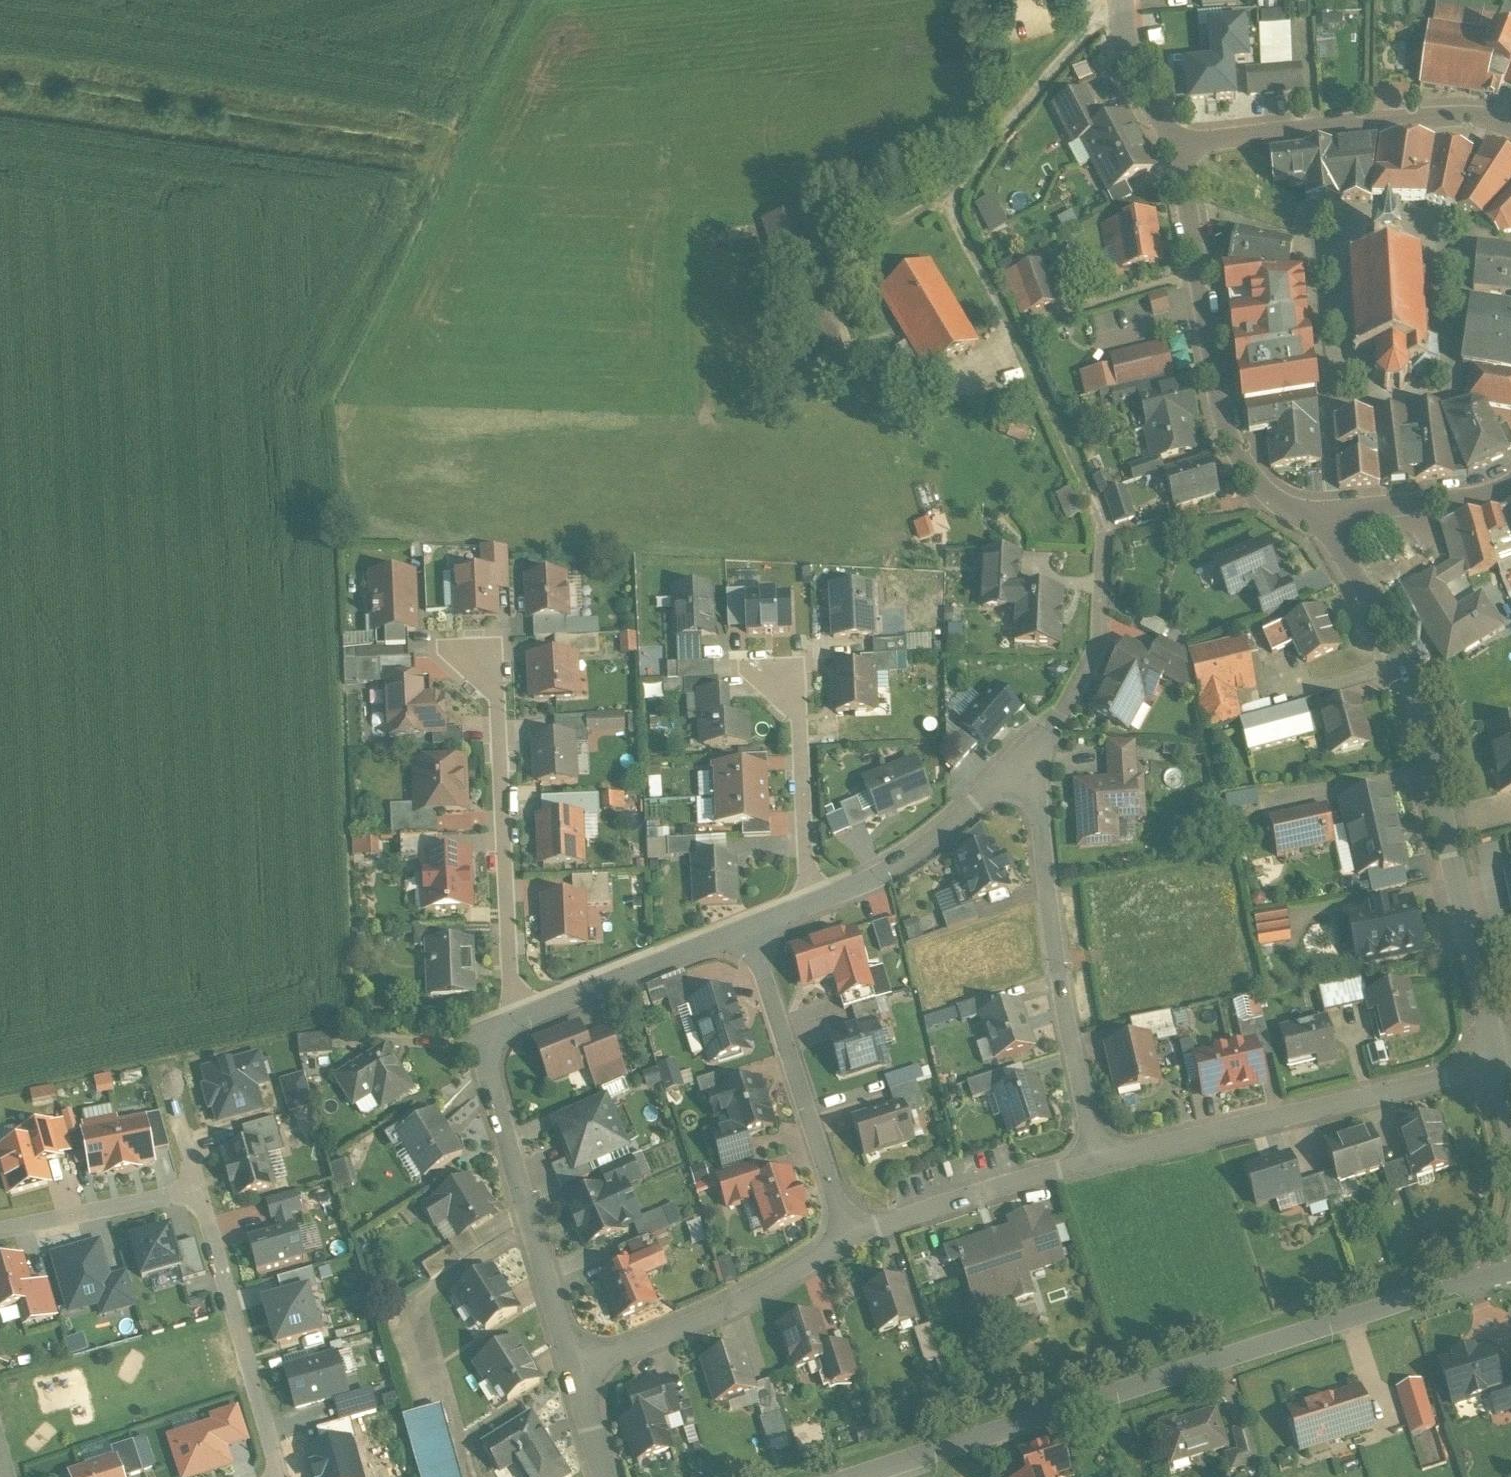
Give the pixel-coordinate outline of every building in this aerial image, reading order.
[(1243,10),(1208,10),(1209,24),(1245,21),(1243,10)] [(1245,21),(1209,24),(1213,62),(1187,65),(1190,101),(1217,98),(1217,100),(1236,98),(1232,62),(1248,61),(1245,21)] [(1430,22),(1421,85),(1484,95),(1498,98),(1510,66),(1510,21),(1505,35),(1497,31),(1496,32),(1430,22)] [(1302,65),(1275,68),(1277,92),(1304,90),(1302,65)] [(1275,68),(1262,69),(1264,94),(1277,92),(1275,68)] [(1085,96),(1061,109),(1075,134),(1099,122),(1085,96)] [(1128,113),(1081,138),(1110,191),(1156,166),(1128,113)] [(1480,138),(1459,133),(1455,145),(1473,149),(1472,150),(1476,151),(1480,138)] [(1377,139),(1333,145),(1339,200),(1371,200),(1377,139)] [(1435,140),(1382,139),(1373,201),(1426,201),(1435,140)] [(1455,145),(1435,140),(1426,201),(1457,209),(1472,150),(1473,149),(1455,145)] [(1486,141),(1465,190),(1458,210),(1484,217),(1510,186),(1510,155),(1486,141)] [(1322,146),(1322,142),(1315,143),(1315,147),(1305,148),(1307,187),(1308,200),(1339,200),(1333,145),(1322,146)] [(1305,148),(1271,152),(1274,183),(1290,182),(1291,189),(1307,187),(1305,148)] [(1484,218),(1499,234),(1510,233),(1510,191),(1484,218)] [(791,211),(764,220),(790,299),(817,291),(791,211)] [(1154,215),(1130,219),(1130,222),(1105,226),(1108,247),(1120,245),(1124,267),(1161,261),(1154,215)] [(1293,242),(1237,229),(1232,253),(1225,251),(1222,266),(1229,268),(1289,271),(1293,242)] [(1373,258),(1353,259),(1349,255),(1346,257),(1351,261),(1352,283),(1348,283),(1348,286),(1352,286),(1354,305),(1349,305),(1350,308),(1354,308),(1355,326),(1351,327),(1351,330),(1355,330),(1357,351),(1353,355),(1355,358),(1359,353),(1376,352),(1377,365),(1373,365),(1373,368),(1377,368),(1378,376),(1374,378),(1375,380),(1379,378),(1386,385),(1385,389),(1387,390),(1389,386),(1398,385),(1400,389),(1403,388),(1401,384),(1407,376),(1411,378),(1412,375),(1412,370),(1416,370),(1416,365),(1427,364),(1426,349),(1430,349),(1430,345),(1426,346),(1425,340),(1424,325),(1429,325),(1429,322),(1424,322),(1423,303),(1427,303),(1427,300),(1423,300),(1422,281),(1426,281),(1426,278),(1421,278),(1420,257),(1424,252),(1422,250),(1418,255),(1398,256),(1397,233),(1390,234),(1389,235),(1389,236),(1379,237),(1379,235),(1378,234),(1371,235),(1372,243),(1369,243),(1367,246),(1367,250),(1370,253),(1373,253),(1373,258)] [(1478,251),(1474,291),(1510,294),(1510,254),(1478,251)] [(1017,255),(998,264),(1002,274),(1005,273),(1022,267),(1017,255)] [(1022,267),(1005,273),(1021,314),(1055,302),(1040,261),(1022,267)] [(929,263),(881,292),(902,326),(950,297),(929,263)] [(1302,274),(1226,270),(1241,371),(1312,359),(1307,327),(1302,274)] [(950,297),(902,326),(930,373),(978,344),(950,297)] [(1165,297),(1147,302),(1152,320),(1170,315),(1165,297)] [(1472,305),(1463,365),(1473,367),(1510,373),(1510,310),(1472,305)] [(1438,339),(1436,339),(1435,339),(1425,340),(1426,346),(1430,345),(1430,349),(1426,349),(1427,364),(1416,365),(1416,370),(1412,370),(1412,375),(1417,374),(1417,378),(1419,378),(1426,378),(1428,378),(1428,374),(1438,373),(1438,374),(1440,373),(1440,371),(1438,341),(1438,339)] [(1147,348),(1112,356),(1120,387),(1154,379),(1147,348)] [(1473,367),(1467,403),(1510,410),(1510,373),(1473,367)] [(1154,379),(1120,387),(1123,402),(1142,398),(1141,393),(1171,386),(1169,375),(1154,379)] [(1171,386),(1141,393),(1142,398),(1149,428),(1188,419),(1197,417),(1188,382),(1171,386)] [(1315,393),(1245,404),(1250,430),(1275,425),(1277,434),(1318,426),(1315,393)] [(1446,412),(1444,413),(1452,435),(1468,473),(1508,456),(1506,451),(1495,431),(1495,430),(1484,408),(1473,405),(1446,412)] [(1445,406),(1408,410),(1408,412),(1405,413),(1405,411),(1375,414),(1382,485),(1416,482),(1416,481),(1454,476),(1448,436),(1452,435),(1444,413),(1446,412),(1445,406)] [(1376,450),(1373,414),(1335,418),(1337,446),(1369,443),(1370,450),(1376,450)] [(1188,419),(1149,428),(1152,439),(1148,440),(1153,459),(1153,460),(1160,458),(1169,456),(1169,455),(1179,453),(1179,451),(1195,447),(1192,437),(1195,434),(1193,425),(1189,424),(1188,419)] [(1277,434),(1269,436),(1272,468),(1322,462),(1318,426),(1277,434)] [(1497,431),(1497,430),(1495,431),(1506,451),(1510,449),(1510,435),(1507,426),(1497,431)] [(1371,457),(1338,461),(1340,489),(1380,485),(1376,450),(1370,450),(1371,457)] [(1153,459),(1131,466),(1136,480),(1164,471),(1160,458),(1153,460),(1153,459)] [(1208,460),(1166,473),(1176,505),(1218,492),(1208,460)] [(1106,469),(1094,475),(1102,493),(1114,488),(1106,469)] [(1125,487),(1106,493),(1116,523),(1135,517),(1125,487)] [(1508,508),(1500,510),(1507,533),(1489,537),(1498,568),(1501,577),(1510,573),(1510,507),(1508,508)] [(1500,510),(1453,520),(1453,521),(1463,556),(1464,559),(1469,575),(1469,577),(1498,568),(1489,537),(1507,533),(1500,510)] [(1463,556),(1453,521),(1442,524),(1453,562),(1464,559),(1463,556)] [(1263,542),(1216,564),(1230,596),(1254,586),(1258,595),(1277,586),(1273,577),(1278,575),(1263,542)] [(508,550),(481,549),(482,574),(491,574),(492,590),(495,590),(510,590),(508,550)] [(1019,555),(986,554),(985,572),(1018,573),(1019,555)] [(1464,559),(1453,562),(1454,563),(1462,577),(1469,575),(1464,559)] [(1434,573),(1403,593),(1425,627),(1456,608),(1443,589),(1454,582),(1445,568),(1435,575),(1434,573)] [(1018,573),(985,572),(984,607),(1010,609),(1011,590),(1017,590),(1018,573)] [(482,574),(460,575),(461,590),(457,590),(458,617),(496,616),(495,590),(492,590),(491,574),(482,574)] [(413,575),(373,577),(375,616),(373,616),(373,619),(379,619),(379,633),(407,632),(415,631),(413,575)] [(565,578),(529,580),(531,619),(534,619),(567,617),(565,578)] [(1258,595),(1256,596),(1265,615),(1267,615),(1268,616),(1297,604),(1296,602),(1298,601),(1289,581),(1258,595)] [(872,587),(836,589),(837,607),(833,607),(834,638),(874,636),(872,587)] [(711,589),(675,591),(677,637),(700,636),(701,636),(713,635),(711,589)] [(1017,590),(1011,590),(1010,609),(1016,609),(1015,643),(1059,645),(1062,592),(1017,590)] [(1481,596),(1457,611),(1456,608),(1425,627),(1447,662),(1464,651),(1462,649),(1481,637),(1482,639),(1501,628),(1481,596)] [(1289,623),(1298,642),(1307,663),(1340,648),(1322,608),(1289,623)] [(567,617),(534,619),(535,639),(568,638),(567,617)] [(1160,624),(1147,617),(1142,627),(1163,638),(1165,633),(1170,631),(1167,625),(1162,628),(1160,624)] [(1289,621),(1264,632),(1273,653),(1298,642),(1289,623),(1289,621)] [(407,632),(379,633),(380,646),(357,647),(357,661),(409,659),(407,632)] [(599,636),(568,638),(569,657),(601,656),(599,636)] [(701,663),(678,664),(679,680),(685,680),(715,678),(714,662),(702,663),(701,636),(700,636),(701,663)] [(634,638),(620,638),(620,654),(634,654),(634,638)] [(907,640),(874,641),(874,656),(897,655),(907,654),(907,640)] [(1245,640),(1189,653),(1207,729),(1240,719),(1241,719),(1238,708),(1234,693),(1256,687),(1245,640)] [(1187,655),(1161,641),(1152,658),(1169,667),(1164,675),(1195,692),(1187,655)] [(1152,658),(1126,644),(1108,677),(1114,680),(1106,694),(1103,692),(1093,711),(1127,729),(1148,691),(1154,694),(1164,675),(1169,667),(1152,658)] [(874,656),(861,657),(862,669),(873,668),(873,675),(898,674),(897,655),(874,656)] [(557,657),(533,658),(535,700),(576,698),(575,681),(571,681),(570,662),(557,662),(557,657)] [(409,659),(357,661),(358,685),(387,684),(387,682),(415,680),(414,659),(409,659)] [(862,669),(835,670),(837,713),(875,711),(873,675),(873,668),(862,669)] [(715,678),(685,680),(686,697),(703,696),(702,695),(719,694),(719,678),(715,678)] [(415,680),(387,682),(387,684),(389,737),(425,736),(425,734),(433,734),(445,733),(444,731),(443,700),(424,701),(423,680),(415,680)] [(996,686),(960,725),(963,727),(980,743),(986,748),(1021,709),(996,686)] [(719,694),(702,695),(703,696),(705,745),(747,743),(746,719),(725,720),(724,694),(719,694)] [(1359,699),(1320,710),(1321,712),(1326,731),(1332,755),(1373,744),(1368,725),(1366,726),(1359,699)] [(1270,700),(1238,708),(1241,719),(1272,712),(1273,711),(1270,700)] [(1241,719),(1240,719),(1249,752),(1314,735),(1309,715),(1305,703),(1273,711),(1272,712),(1241,719)] [(1321,712),(1309,715),(1314,735),(1326,731),(1321,712)] [(588,717),(556,718),(556,739),(572,738),(573,745),(589,744),(588,717)] [(1490,727),(1495,755),(1493,755),(1501,792),(1510,790),(1510,723),(1490,727)] [(980,743),(963,727),(946,745),(963,761),(980,743)] [(463,730),(444,731),(445,733),(433,734),(434,747),(464,745),(463,730)] [(556,739),(537,740),(539,782),(574,780),(573,745),(572,738),(556,739)] [(1133,741),(1109,740),(1110,757),(1134,756),(1133,741)] [(1112,781),(1077,783),(1081,845),(1118,843),(1116,818),(1144,816),(1142,779),(1136,780),(1134,756),(1110,757),(1112,781)] [(916,761),(865,782),(879,815),(879,817),(897,809),(898,811),(931,797),(916,761)] [(464,763),(416,765),(417,787),(422,787),(423,805),(423,813),(432,812),(467,811),(466,809),(462,809),(461,797),(466,797),(464,763)] [(747,769),(713,770),(715,826),(750,825),(750,823),(768,822),(767,807),(765,807),(764,784),(766,784),(765,770),(747,771),(747,769)] [(1388,790),(1341,800),(1358,875),(1368,872),(1382,869),(1383,873),(1404,868),(1407,867),(1388,790)] [(600,796),(562,798),(563,819),(563,820),(580,819),(581,819),(601,818),(600,796)] [(858,799),(841,806),(851,830),(868,823),(867,822),(879,817),(879,815),(867,820),(858,799)] [(423,805),(391,807),(393,838),(401,838),(433,836),(432,812),(423,813),(423,805)] [(1326,805),(1269,818),(1277,855),(1334,842),(1326,805)] [(581,819),(563,820),(563,819),(541,820),(543,864),(583,862),(581,819)] [(433,836),(401,838),(402,860),(424,859),(424,857),(440,856),(439,836),(433,836)] [(697,839),(668,840),(669,857),(697,856),(697,839)] [(993,845),(956,859),(971,901),(972,900),(1009,887),(993,845)] [(440,856),(424,857),(424,859),(425,876),(430,876),(432,909),(426,910),(426,911),(471,909),(469,855),(440,856)] [(734,859),(696,861),(698,904),(736,902),(734,859)] [(1382,869),(1368,872),(1372,891),(1407,883),(1404,868),(1383,873),(1382,869)] [(609,876),(573,878),(574,898),(584,898),(584,907),(610,906),(609,876)] [(574,898),(545,899),(547,945),(601,943),(601,942),(586,943),(584,907),(584,898),(574,898)] [(973,905),(943,916),(948,930),(979,919),(972,900),(971,901),(973,905)] [(1412,901),(1386,906),(1386,904),(1374,906),(1374,908),(1349,914),(1359,963),(1422,950),(1412,901)] [(1284,909),(1255,914),(1260,943),(1289,939),(1284,909)] [(888,920),(873,925),(881,951),(897,946),(888,920)] [(465,924),(415,926),(416,947),(434,947),(434,945),(460,944),(460,925),(465,925),(465,924)] [(853,933),(840,937),(840,936),(830,939),(830,938),(793,950),(802,979),(814,985),(835,979),(845,1010),(853,1007),(875,1000),(854,931),(853,931),(853,933)] [(460,944),(434,945),(434,947),(435,956),(432,956),(432,961),(435,961),(436,964),(430,964),(432,996),(473,994),(472,975),(471,975),(470,964),(472,964),(471,944),(460,944)] [(1362,974),(1317,984),(1324,1014),(1368,1003),(1366,994),(1367,994),(1362,974)] [(686,976),(664,983),(673,1013),(693,1007),(692,1004),(695,1003),(686,976)] [(1367,994),(1366,994),(1368,1003),(1370,1013),(1378,1011),(1385,1039),(1420,1031),(1410,985),(1367,994)] [(695,1003),(692,1004),(693,1007),(697,1020),(702,1037),(708,1036),(710,1044),(705,1045),(711,1063),(749,1051),(752,1045),(749,1036),(745,1034),(744,1033),(743,1033),(740,1025),(742,1024),(741,1024),(736,1008),(736,1007),(735,1007),(733,999),(734,999),(733,998),(733,999),(730,991),(695,1003)] [(988,997),(958,1008),(963,1022),(983,1016),(982,1015),(993,1011),(988,997)] [(875,1000),(853,1007),(859,1029),(875,1024),(875,1025),(883,1023),(876,1000),(875,1000)] [(993,1011),(982,1015),(983,1016),(997,1060),(1034,1048),(1028,1030),(1027,1031),(1018,1003),(993,1011)] [(1172,1011),(1131,1020),(1135,1040),(1150,1037),(1150,1039),(1177,1032),(1172,1011)] [(1262,1017),(1238,1023),(1242,1046),(1254,1043),(1258,1059),(1272,1056),(1262,1017)] [(1325,1020),(1280,1031),(1288,1065),(1316,1059),(1318,1067),(1336,1062),(1325,1020)] [(859,1029),(831,1038),(843,1077),(887,1063),(875,1025),(875,1024),(859,1029)] [(579,1025),(536,1042),(551,1081),(589,1066),(595,1064),(585,1040),(579,1025)] [(609,1031),(585,1040),(595,1064),(589,1066),(599,1090),(627,1078),(609,1031)] [(332,1035),(299,1037),(300,1057),(333,1054),(332,1035)] [(1135,1040),(1108,1047),(1118,1092),(1121,1091),(1119,1084),(1137,1080),(1138,1087),(1160,1082),(1150,1039),(1150,1037),(1135,1040)] [(1242,1046),(1194,1057),(1203,1098),(1239,1089),(1239,1087),(1263,1081),(1258,1059),(1254,1043),(1242,1046)] [(386,1049),(339,1079),(355,1104),(361,1115),(368,1116),(382,1107),(383,1108),(412,1090),(386,1049)] [(204,1070),(219,1123),(263,1110),(256,1085),(266,1082),(259,1055),(204,1070)] [(727,1071),(697,1081),(702,1096),(732,1086),(727,1071)] [(1003,1071),(968,1083),(973,1099),(1000,1091),(1000,1090),(1008,1087),(1003,1071)] [(1035,1078),(1008,1087),(1000,1090),(1000,1091),(1007,1115),(1005,1115),(1011,1134),(1049,1122),(1035,1078)] [(760,1082),(722,1094),(733,1129),(736,1138),(744,1135),(774,1126),(760,1082)] [(917,1082),(890,1091),(895,1107),(903,1104),(907,1116),(926,1110),(917,1082)] [(606,1101),(560,1121),(560,1122),(558,1127),(563,1138),(568,1140),(576,1157),(580,1167),(590,1162),(609,1154),(605,1146),(623,1138),(606,1101)] [(895,1107),(854,1120),(865,1157),(915,1141),(907,1116),(903,1104),(895,1107)] [(435,1111),(398,1134),(409,1151),(412,1149),(428,1174),(425,1176),(426,1178),(462,1155),(462,1154),(461,1155),(444,1128),(445,1128),(435,1111)] [(144,1121),(150,1151),(169,1147),(160,1113),(142,1117),(142,1121),(144,1121)] [(1438,1117),(1400,1129),(1409,1159),(1414,1175),(1416,1175),(1431,1170),(1433,1175),(1454,1168),(1438,1117)] [(260,1144),(264,1157),(285,1151),(275,1118),(242,1128),(248,1147),(260,1144)] [(40,1138),(46,1161),(73,1154),(63,1119),(17,1132),(20,1143),(40,1138)] [(83,1133),(91,1174),(106,1172),(106,1175),(139,1168),(138,1165),(153,1162),(150,1151),(144,1121),(142,1121),(83,1133)] [(733,1129),(714,1135),(725,1169),(752,1160),(744,1135),(736,1138),(733,1129)] [(1372,1130),(1325,1145),(1334,1172),(1337,1181),(1339,1181),(1353,1176),(1355,1179),(1383,1170),(1384,1168),(1372,1130)] [(272,1187),(264,1157),(260,1144),(248,1147),(225,1154),(229,1168),(227,1169),(232,1183),(233,1183),(237,1197),(272,1187)] [(1290,1156),(1246,1171),(1258,1205),(1301,1191),(1299,1184),(1290,1156)] [(576,1157),(553,1167),(562,1188),(601,1171),(602,1171),(602,1170),(595,1173),(590,1162),(580,1167),(576,1157)] [(602,1171),(601,1171),(608,1186),(603,1188),(605,1193),(610,1190),(611,1191),(612,1194),(625,1188),(625,1187),(640,1180),(630,1158),(602,1171)] [(1414,1175),(1409,1159),(1397,1163),(1406,1191),(1420,1186),(1416,1175),(1414,1175)] [(1397,1163),(1384,1168),(1383,1170),(1391,1195),(1406,1191),(1397,1163)] [(753,1166),(719,1178),(729,1208),(756,1199),(752,1187),(759,1184),(753,1166)] [(1337,1181),(1334,1172),(1321,1177),(1330,1203),(1344,1198),(1339,1181),(1337,1181)] [(759,1184),(752,1187),(756,1199),(767,1232),(805,1219),(790,1174),(759,1184)] [(1321,1177),(1299,1184),(1301,1191),(1307,1210),(1330,1203),(1321,1177)] [(492,1217),(469,1180),(437,1199),(438,1200),(425,1208),(436,1227),(438,1226),(437,1225),(449,1217),(461,1236),(477,1226),(475,1224),(489,1216),(491,1218),(492,1217)] [(603,1188),(567,1205),(586,1247),(622,1231),(622,1229),(634,1224),(640,1221),(633,1205),(615,1214),(606,1194),(611,1191),(610,1190),(605,1193),(603,1188)] [(1012,1229),(945,1251),(950,1265),(974,1257),(979,1274),(965,1278),(975,1309),(996,1302),(992,1290),(1010,1284),(1016,1303),(1034,1297),(1023,1263),(1041,1257),(1045,1268),(1065,1261),(1051,1216),(1043,1219),(1040,1209),(1009,1219),(1012,1229)] [(640,1221),(634,1224),(641,1240),(643,1240),(669,1228),(662,1211),(640,1221)] [(247,1239),(257,1272),(305,1259),(303,1254),(321,1249),(314,1226),(297,1231),(296,1226),(247,1239)] [(142,1279),(179,1268),(181,1268),(175,1246),(170,1229),(131,1240),(142,1279)] [(195,1240),(175,1246),(181,1268),(179,1268),(182,1281),(205,1274),(195,1240)] [(641,1240),(618,1251),(625,1267),(637,1262),(637,1263),(650,1257),(643,1240),(641,1240)] [(114,1299),(108,1279),(98,1244),(54,1257),(69,1312),(99,1303),(114,1299)] [(453,1247),(422,1266),(432,1281),(462,1262),(453,1247)] [(625,1267),(600,1278),(613,1306),(614,1305),(620,1320),(652,1305),(641,1281),(666,1270),(658,1253),(650,1257),(637,1263),(637,1262),(625,1267)] [(0,1264),(0,1311),(20,1305),(33,1301),(29,1287),(21,1259),(0,1264)] [(278,1279),(283,1297),(308,1290),(309,1292),(318,1290),(312,1269),(278,1279)] [(493,1271),(455,1294),(464,1309),(470,1305),(486,1331),(518,1311),(493,1271)] [(125,1274),(108,1279),(114,1299),(99,1303),(103,1316),(135,1307),(125,1274)] [(903,1279),(866,1291),(880,1334),(917,1322),(903,1279)] [(46,1282),(29,1287),(33,1301),(20,1305),(26,1326),(56,1317),(46,1282)] [(283,1297),(265,1302),(277,1345),(320,1333),(309,1292),(308,1290),(283,1297)] [(817,1314),(780,1326),(794,1370),(830,1359),(831,1358),(829,1351),(817,1314)] [(930,1326),(915,1331),(925,1364),(941,1359),(930,1326)] [(515,1342),(478,1365),(487,1379),(492,1376),(509,1402),(540,1382),(515,1342)] [(848,1345),(829,1351),(831,1358),(830,1359),(839,1385),(859,1378),(848,1345)] [(741,1348),(704,1361),(718,1404),(755,1392),(753,1386),(741,1348)] [(1474,1349),(1454,1355),(1455,1360),(1442,1364),(1455,1407),(1491,1395),(1502,1392),(1500,1387),(1488,1349),(1475,1353),(1474,1349)] [(334,1358),(288,1371),(298,1407),(344,1394),(334,1358)] [(669,1379),(627,1393),(636,1419),(638,1427),(662,1419),(679,1414),(680,1413),(677,1405),(669,1379)] [(771,1380),(753,1386),(755,1392),(756,1392),(755,1392),(763,1418),(782,1413),(771,1380)] [(1504,1382),(1505,1385),(1500,1387),(1502,1392),(1491,1395),(1497,1415),(1510,1411),(1510,1380),(1504,1382)] [(1421,1382),(1398,1389),(1412,1435),(1435,1427),(1421,1382)] [(1360,1390),(1330,1400),(1342,1440),(1372,1430),(1360,1390)] [(371,1392),(335,1402),(341,1422),(377,1412),(371,1392)] [(1330,1400),(1290,1412),(1303,1452),(1315,1448),(1324,1446),(1342,1440),(1330,1400)] [(690,1401),(677,1405),(680,1413),(679,1414),(685,1431),(698,1426),(690,1401)] [(404,1418),(420,1476),(462,1476),(442,1407),(404,1418)] [(217,1423),(224,1447),(247,1440),(237,1409),(212,1417),(215,1424),(217,1423)] [(1216,1413),(1161,1431),(1170,1460),(1186,1455),(1188,1460),(1227,1448),(1216,1413)] [(532,1418),(484,1447),(500,1473),(517,1462),(526,1476),(566,1476),(568,1476),(532,1418)] [(662,1419),(638,1427),(636,1419),(624,1423),(637,1462),(672,1451),(662,1419)] [(170,1438),(183,1476),(192,1476),(230,1465),(224,1447),(217,1423),(215,1424),(170,1438)] [(1248,1429),(1234,1432),(1240,1453),(1229,1457),(1233,1470),(1257,1463),(1248,1429)] [(1021,1453),(1028,1476),(1053,1476),(1070,1472),(1060,1441),(1021,1453)] [(124,1476),(127,1476),(143,1472),(133,1442),(112,1448),(115,1457),(117,1457),(124,1476)] [(1326,1453),(1324,1446),(1315,1448),(1317,1455),(1326,1453)] [(117,1457),(115,1457),(69,1472),(70,1476),(124,1476),(117,1457)]
